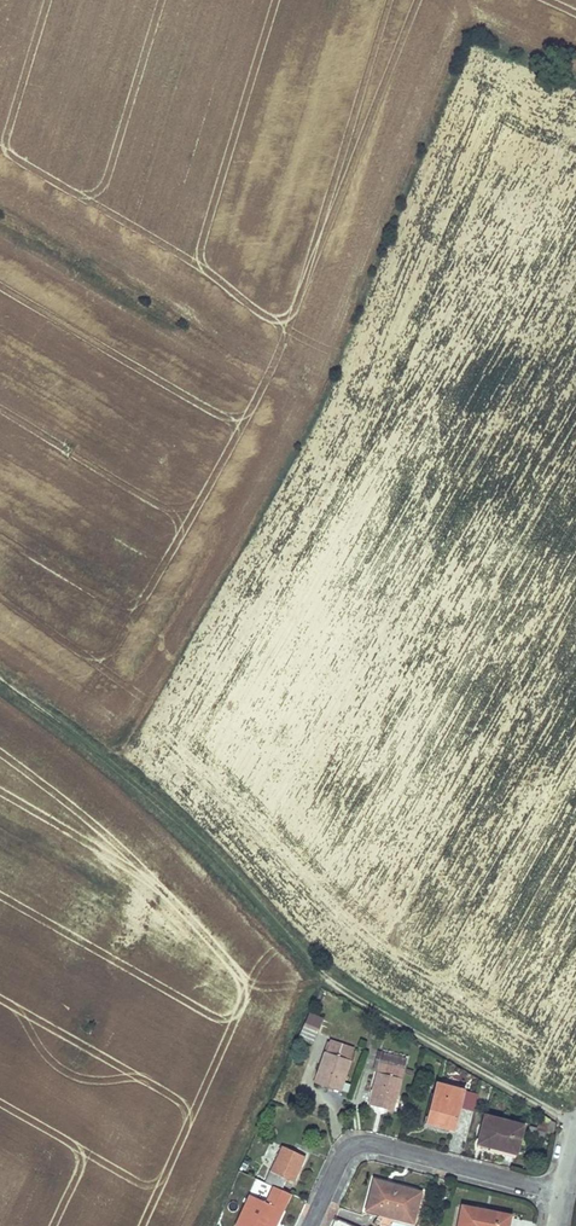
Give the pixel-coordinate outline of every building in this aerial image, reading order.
[(298,1038),(313,1044),(322,1018),(307,1013),(298,1038)] [(330,1040),(315,1083),(340,1091),(355,1048),(330,1040)] [(380,1060),(369,1103),(394,1110),(405,1066),(380,1060)] [(438,1083),(428,1122),(454,1128),(465,1090),(438,1083)] [(486,1115),(478,1143),(490,1146),(492,1141),(496,1142),(495,1146),(517,1151),(525,1124),(486,1115)] [(283,1146),(265,1181),(274,1186),(282,1189),(287,1178),(294,1181),(306,1156),(283,1146)] [(374,1180),(373,1184),(396,1190),(397,1185),(374,1180)] [(373,1184),(367,1209),(413,1221),(421,1192),(397,1185),(396,1190),(373,1184)] [(236,1225),(238,1225),(271,1225),(280,1208),(283,1210),(291,1194),(282,1189),(274,1186),(266,1201),(250,1194),(236,1225)] [(459,1225),(509,1225),(511,1216),(463,1206),(459,1225)] [(271,1225),(276,1225),(283,1210),(280,1208),(271,1225)]
